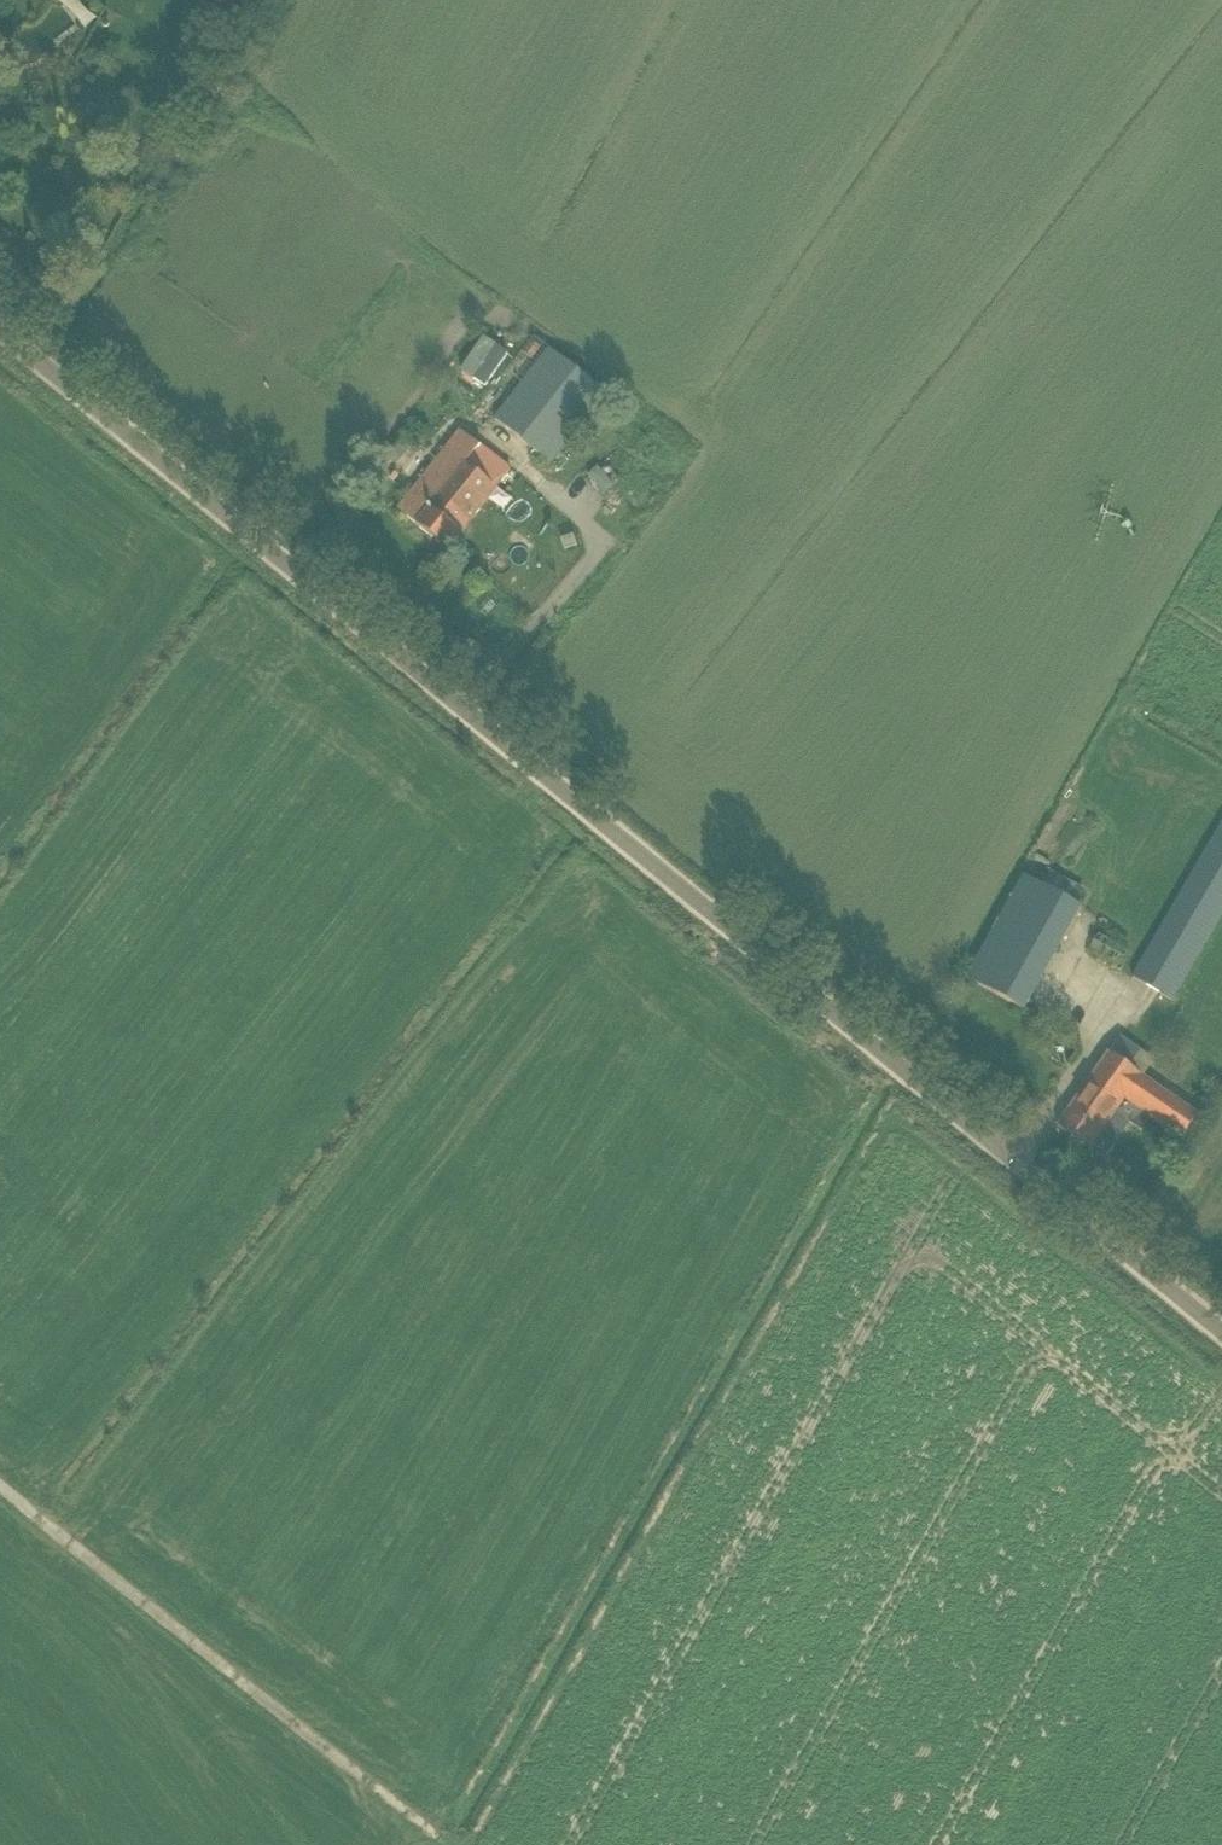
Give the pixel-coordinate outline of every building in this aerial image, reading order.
[(0,253),(11,249),(12,237),(3,231),(0,232),(0,253)] [(551,464),(607,392),(551,347),(494,419),(551,464)] [(510,469),(461,430),(397,509),(417,525),(448,550),(463,531),(510,469)] [(598,467),(588,475),(596,484),(606,476),(598,467)] [(495,659),(486,669),(500,681),(508,671),(495,659)] [(1172,1000),(1221,914),(1221,824),(1133,977),(1172,1000)] [(1199,1115),(1129,1066),(1140,1051),(1120,1037),(1058,1126),(1092,1150),(1095,1145),(1108,1153),(1130,1122),(1117,1113),(1126,1102),(1181,1140),(1199,1115)]
